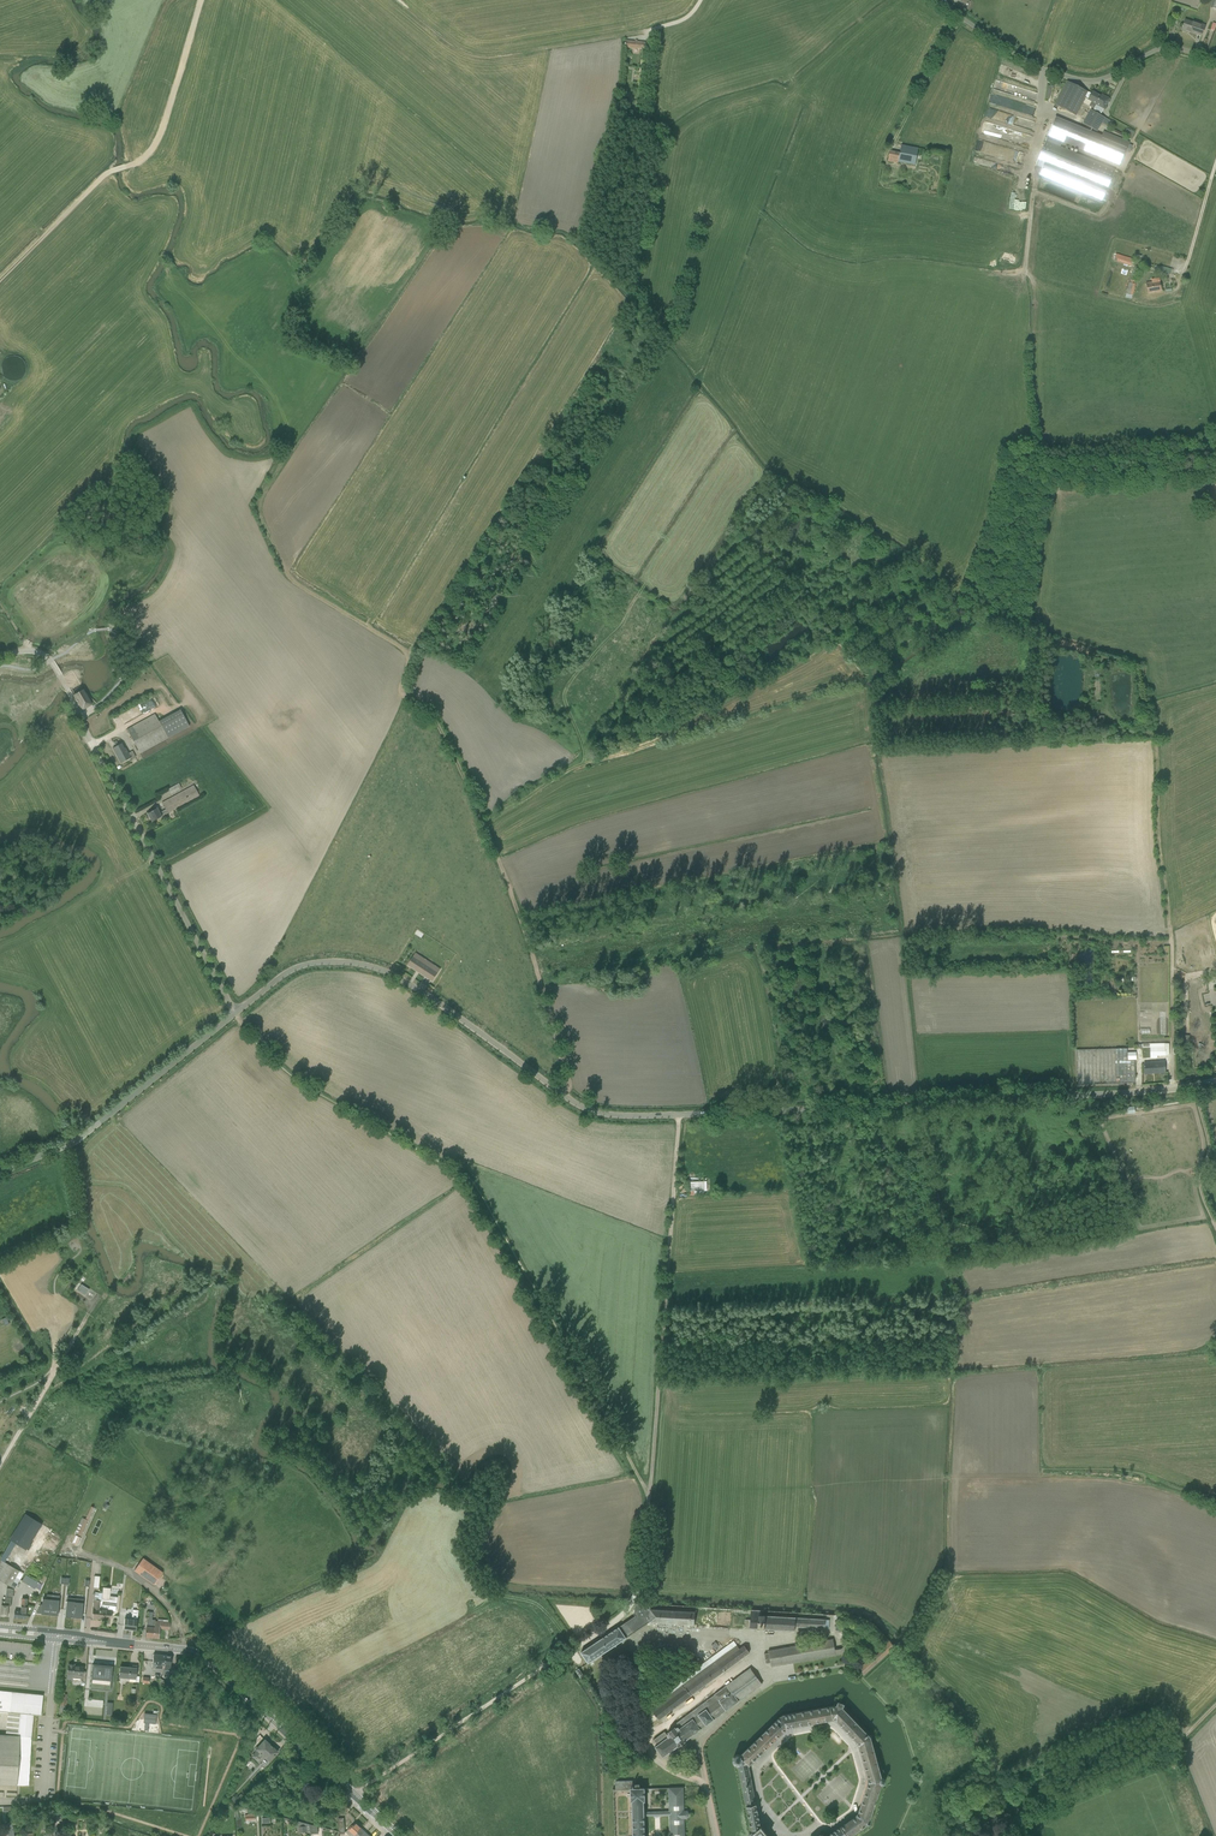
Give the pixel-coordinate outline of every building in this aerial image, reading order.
[(1183,26),(1182,26),(1182,27),(1181,30),(1186,32),(1187,31),(1202,36),(1205,26),(1196,23),(1196,24),(1185,20),(1183,26)] [(637,42),(637,40),(635,40),(635,42),(625,41),(625,47),(643,49),(643,51),(647,51),(648,43),(637,42)] [(1065,84),(1055,104),(1076,116),(1085,98),(1091,102),(1089,106),(1094,109),(1096,105),(1100,107),(1104,109),(1110,98),(1106,97),(1101,94),(1100,96),(1092,91),(1091,93),(1088,92),(1067,81),(1065,84)] [(1091,110),(1083,123),(1097,132),(1102,123),(1109,127),(1112,122),(1109,120),(1091,110)] [(1053,122),(1047,136),(1065,143),(1070,129),(1053,122)] [(1014,130),(1009,135),(1013,139),(1018,134),(1014,130)] [(1099,141),(1094,155),(1120,166),(1126,152),(1128,147),(1101,136),(1099,141)] [(1047,137),(1035,165),(1042,168),(1039,175),(1102,201),(1105,194),(1115,170),(1058,146),(1060,142),(1047,137)] [(890,151),(889,157),(888,162),(899,164),(899,161),(915,164),(918,149),(901,146),(900,153),(890,151)] [(1116,253),(1114,261),(1130,266),(1131,262),(1133,258),(1116,253)] [(1163,267),(1160,266),(1159,272),(1170,275),(1171,269),(1163,267)] [(1152,282),(1146,283),(1147,287),(1148,293),(1161,291),(1159,279),(1159,278),(1151,279),(1152,282)] [(1132,296),(1136,280),(1132,279),(1131,282),(1129,281),(1126,294),(1132,296)] [(139,666),(144,663),(140,656),(135,659),(139,666)] [(85,691),(75,697),(82,710),(92,704),(85,691)] [(150,696),(130,707),(134,714),(154,704),(150,696)] [(189,727),(180,710),(158,722),(154,714),(127,730),(140,754),(189,727)] [(121,764),(130,758),(131,760),(136,757),(132,751),(128,754),(125,748),(124,749),(121,744),(112,749),(121,764)] [(167,813),(199,796),(194,785),(162,802),(167,813)] [(164,789),(154,793),(156,797),(166,792),(164,789)] [(152,822),(161,817),(157,808),(147,814),(152,822)] [(433,981),(441,968),(415,952),(407,964),(433,981)] [(1165,1054),(1165,1037),(1148,1038),(1148,1043),(1137,1043),(1137,1048),(1146,1047),(1146,1058),(1153,1057),(1153,1055),(1165,1054)] [(1125,1049),(1076,1050),(1077,1085),(1134,1083),(1133,1060),(1126,1060),(1125,1049)] [(1145,1074),(1166,1072),(1165,1060),(1144,1062),(1145,1074)] [(85,1295),(89,1289),(81,1284),(77,1289),(85,1295)] [(41,1525),(25,1516),(11,1539),(29,1549),(32,1544),(30,1543),(41,1525)] [(83,1519),(78,1517),(71,1533),(76,1535),(83,1519)] [(19,1571),(5,1562),(16,1544),(11,1541),(0,1561),(0,1580),(10,1586),(19,1571)] [(130,1570),(151,1583),(160,1569),(139,1556),(130,1570)] [(24,1573),(19,1571),(10,1586),(14,1589),(24,1573)] [(92,1619),(110,1621),(111,1610),(116,1610),(117,1598),(110,1597),(111,1587),(102,1586),(102,1593),(94,1592),(92,1619)] [(51,1599),(49,1615),(58,1616),(60,1596),(51,1595),(51,1599)] [(65,1617),(73,1618),(75,1598),(67,1597),(65,1617)] [(49,1615),(51,1599),(42,1598),(36,1613),(49,1615)] [(75,1598),(73,1618),(82,1619),(84,1599),(75,1598)] [(695,1612),(650,1609),(651,1604),(635,1603),(634,1612),(636,1615),(581,1653),(588,1664),(627,1638),(626,1638),(649,1623),(694,1625),(695,1612)] [(13,1618),(26,1619),(27,1607),(20,1607),(20,1611),(13,1611),(13,1618)] [(122,1629),(135,1631),(138,1611),(133,1610),(132,1620),(124,1619),(122,1629)] [(761,1611),(751,1610),(750,1620),(745,1620),(744,1627),(750,1627),(750,1628),(749,1627),(749,1629),(757,1629),(795,1631),(795,1627),(824,1629),(824,1628),(829,1628),(829,1620),(795,1618),(761,1616),(761,1611)] [(145,1638),(153,1638),(155,1621),(146,1620),(145,1638)] [(170,1622),(155,1621),(153,1638),(159,1639),(159,1629),(169,1630),(170,1622)] [(833,1639),(768,1651),(769,1653),(764,1654),(766,1664),(770,1663),(771,1667),(835,1656),(836,1656),(848,1653),(846,1645),(841,1649),(835,1650),(833,1639)] [(650,1709),(659,1721),(750,1653),(744,1646),(739,1649),(733,1641),(656,1699),(659,1703),(650,1709)] [(161,1669),(165,1655),(153,1655),(152,1668),(161,1669)] [(161,1669),(170,1670),(171,1656),(165,1655),(161,1669)] [(112,1666),(92,1664),(90,1688),(110,1689),(112,1666)] [(66,1679),(82,1680),(83,1667),(67,1666),(66,1679)] [(118,1678),(135,1679),(136,1668),(119,1666),(118,1678)] [(654,1747),(662,1758),(668,1754),(673,1751),(678,1747),(679,1747),(685,1742),(726,1711),(739,1702),(762,1685),(750,1668),(714,1695),(675,1724),(677,1727),(676,1728),(675,1727),(667,1733),(668,1734),(667,1734),(667,1735),(664,1732),(654,1740),(657,1745),(654,1747)] [(27,1785),(30,1736),(33,1714),(40,1715),(42,1694),(0,1690),(0,1711),(18,1712),(16,1734),(0,1734),(0,1784),(27,1785)] [(784,1715),(784,1714),(779,1717),(740,1755),(739,1755),(738,1755),(737,1755),(736,1755),(735,1755),(735,1756),(734,1756),(734,1757),(733,1757),(733,1758),(732,1759),(732,1760),(732,1761),(733,1762),(733,1763),(734,1764),(735,1765),(736,1765),(737,1766),(738,1766),(746,1809),(751,1832),(751,1831),(749,1835),(769,1835),(768,1835),(765,1831),(761,1826),(749,1766),(786,1730),(790,1728),(832,1720),(836,1721),(856,1742),(859,1747),(867,1780),(867,1784),(858,1812),(855,1816),(840,1827),(827,1835),(851,1835),(867,1825),(868,1825),(869,1825),(870,1824),(870,1823),(870,1822),(869,1821),(881,1784),(884,1785),(885,1783),(885,1780),(884,1779),(882,1778),(871,1739),(871,1738),(872,1738),(872,1737),(871,1736),(870,1735),(869,1735),(843,1708),(844,1704),(837,1701),(836,1705),(784,1715)] [(145,1713),(144,1723),(155,1724),(156,1714),(145,1713)] [(269,1763),(279,1752),(264,1739),(250,1754),(259,1763),(263,1758),(269,1763)] [(848,1789),(838,1774),(833,1777),(838,1784),(837,1784),(839,1788),(837,1789),(840,1793),(838,1794),(838,1796),(848,1789)] [(683,1787),(668,1787),(669,1811),(644,1812),(644,1802),(645,1802),(645,1788),(640,1788),(639,1784),(635,1784),(635,1788),(633,1788),(633,1781),(615,1781),(615,1788),(615,1790),(630,1790),(630,1802),(631,1802),(632,1835),(645,1835),(644,1816),(669,1816),(670,1835),(685,1835),(684,1819),(687,1819),(688,1819),(689,1817),(689,1816),(689,1813),(688,1811),(688,1810),(684,1811),(683,1787)] [(347,1812),(345,1814),(352,1822),(355,1819),(347,1812)] [(309,1824),(298,1821),(298,1826),(298,1832),(306,1832),(306,1834),(309,1834),(309,1824)] [(0,1827),(0,1835),(9,1835),(9,1823),(0,1823),(0,1827)] [(360,1835),(362,1835),(366,1832),(356,1823),(353,1825),(350,1828),(350,1827),(346,1832),(350,1835),(354,1835),(357,1833),(360,1835)] [(318,1826),(309,1824),(309,1834),(318,1833),(318,1826)]
